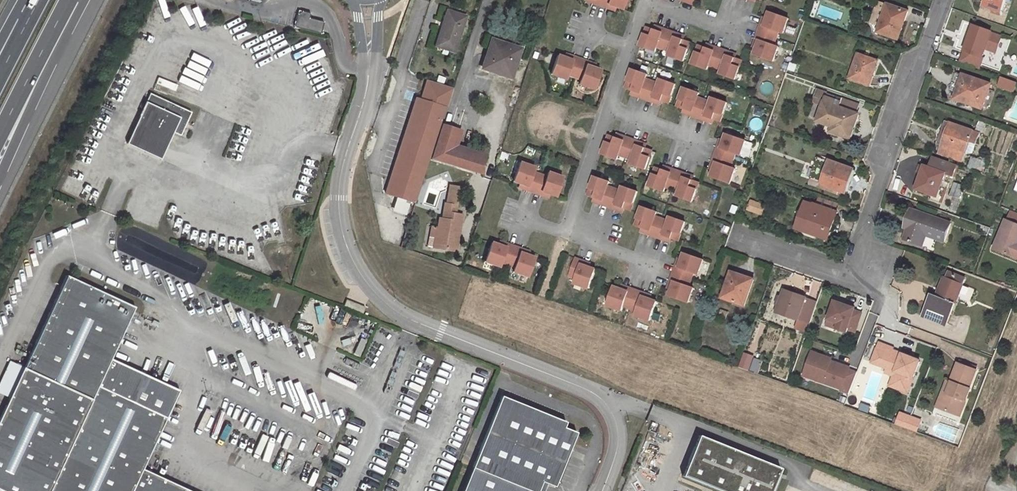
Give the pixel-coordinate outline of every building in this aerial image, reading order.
[(621,10),(624,0),(591,0),(592,1),(591,4),(605,9),(606,5),(614,8),(621,10)] [(1002,12),(1006,0),(986,0),(984,5),(993,9),(1002,12)] [(887,4),(885,10),(880,26),(878,32),(897,38),(904,21),(905,21),(908,13),(907,10),(903,9),(903,10),(887,4)] [(880,26),(885,10),(877,7),(871,23),(880,26)] [(295,27),(322,34),(325,22),(310,18),(312,13),(303,11),(298,14),(295,27)] [(443,21),(435,45),(443,48),(447,49),(454,52),(465,16),(461,15),(452,12),(450,11),(446,22),(443,21)] [(756,48),(754,55),(773,61),(778,47),(773,45),(778,32),(783,33),(788,18),(769,12),(767,18),(764,26),(760,25),(755,39),(759,40),(756,48)] [(964,50),(982,57),(985,48),(991,32),(973,25),(964,50)] [(653,30),(647,27),(640,46),(655,52),(657,47),(670,52),(668,56),(683,61),(690,42),(683,40),(676,37),(677,34),(662,29),(661,32),(653,30)] [(991,32),(985,48),(995,52),(1001,36),(991,32)] [(509,49),(511,45),(491,39),(490,43),(509,49)] [(510,77),(520,48),(511,45),(509,49),(490,43),(482,67),(510,77)] [(705,48),(699,45),(692,64),(707,70),(708,65),(722,70),(720,74),(735,79),(742,60),(735,58),(727,55),(728,52),(714,47),(713,50),(705,48)] [(982,57),(964,50),(959,62),(977,68),(982,57)] [(877,61),(858,54),(850,78),(867,84),(870,75),(871,76),(877,61)] [(563,59),(556,57),(550,76),(565,81),(566,76),(579,81),(578,86),(593,91),(599,72),(593,69),(585,67),(586,63),(572,58),(571,62),(563,59)] [(662,101),(669,103),(675,84),(660,79),(659,84),(645,79),(647,74),(632,69),(626,88),(632,91),(640,93),(639,97),(653,102),(654,98),(662,101)] [(959,85),(962,74),(956,72),(952,82),(959,85)] [(956,93),(954,98),(981,108),(990,84),(963,74),(962,74),(959,85),(956,93)] [(409,201),(414,203),(427,165),(452,88),(426,79),(420,99),(416,97),(385,193),(397,197),(409,201)] [(1013,92),(1015,83),(998,79),(996,88),(1013,92)] [(959,85),(952,82),(949,91),(956,93),(959,85)] [(714,119),(720,121),(727,102),(712,97),(710,102),(697,97),(699,92),(684,87),(677,106),(684,109),(692,111),(690,115),(705,120),(706,116),(714,119)] [(813,101),(823,105),(824,101),(827,93),(818,89),(813,101)] [(827,93),(824,101),(839,107),(842,98),(827,93)] [(167,103),(149,94),(145,103),(163,112),(167,103)] [(842,98),(839,107),(856,113),(859,104),(842,98)] [(824,101),(823,105),(817,120),(826,124),(828,121),(834,123),(832,127),(831,130),(831,131),(848,137),(852,128),(853,128),(858,113),(856,113),(839,107),(824,101)] [(145,103),(132,131),(166,147),(172,134),(179,137),(190,114),(167,103),(163,112),(145,103)] [(831,131),(831,130),(828,129),(829,126),(832,127),(834,123),(828,121),(826,124),(824,132),(830,133),(831,131)] [(986,123),(979,121),(976,130),(982,132),(986,123)] [(942,146),(950,123),(946,122),(938,144),(942,146)] [(968,141),(975,144),(979,133),(950,123),(942,146),(942,147),(946,149),(944,154),(961,160),(964,152),(968,141)] [(437,141),(453,146),(458,130),(443,125),(437,141)] [(166,147),(132,131),(125,144),(159,161),(166,147)] [(713,170),(711,176),(730,183),(735,168),(731,167),(735,153),(740,155),(745,140),(726,134),(724,140),(721,148),(718,147),(713,161),(716,162),(713,170)] [(616,137),(609,135),(603,154),(617,159),(619,155),(632,159),(631,164),(645,169),(652,150),(646,148),(638,145),(639,141),(625,136),(624,140),(616,137)] [(478,172),(480,169),(484,157),(453,146),(437,141),(432,157),(478,172)] [(972,153),(975,144),(968,141),(964,152),(966,153),(972,153)] [(936,196),(940,186),(944,173),(952,176),(957,164),(933,156),(929,167),(924,166),(916,188),(930,193),(936,196)] [(821,183),(821,184),(844,192),(852,169),(829,160),(828,161),(817,157),(809,179),(821,183)] [(969,164),(978,167),(980,160),(971,157),(969,164)] [(550,193),(556,195),(563,176),(548,171),(546,176),(533,171),(535,166),(520,161),(513,180),(520,183),(528,185),(526,189),(541,194),(542,190),(550,193)] [(662,170),(656,167),(649,186),(664,192),(666,187),(679,192),(677,196),(692,201),(699,182),(692,180),(685,177),(686,174),(672,169),(670,172),(662,170)] [(624,208),(631,210),(638,191),(623,186),(621,190),(608,186),(610,181),(595,176),(588,195),(595,197),(603,200),(601,204),(615,209),(617,205),(624,208)] [(949,196),(957,198),(959,192),(962,185),(954,182),(949,196)] [(449,183),(446,202),(458,204),(461,185),(449,183)] [(944,187),(940,186),(936,196),(930,193),(928,198),(939,201),(944,187)] [(405,214),(409,201),(397,197),(392,210),(405,214)] [(815,204),(835,211),(838,204),(818,197),(815,204)] [(762,214),(765,204),(753,200),(750,209),(762,214)] [(462,213),(456,212),(458,204),(446,202),(444,217),(443,223),(440,222),(439,226),(437,236),(434,235),(432,246),(446,249),(450,244),(457,245),(462,213)] [(831,230),(837,212),(835,211),(815,204),(814,204),(813,205),(807,203),(804,204),(796,228),(824,238),(827,229),(831,230)] [(672,238),(678,241),(685,222),(670,216),(669,221),(655,216),(657,212),(642,206),(636,225),(642,228),(650,231),(649,234),(663,239),(664,236),(672,238)] [(951,223),(931,216),(929,220),(923,218),(925,214),(911,209),(908,216),(912,217),(908,228),(904,239),(920,244),(924,234),(944,241),(951,223)] [(1007,220),(1016,224),(1016,212),(1011,210),(1007,220)] [(1013,252),(1016,242),(1016,224),(1007,220),(1005,219),(994,249),(1011,256),(1013,252)] [(439,226),(432,225),(430,234),(434,235),(437,236),(439,226)] [(498,244),(492,242),(485,261),(500,266),(502,261),(515,266),(513,271),(528,276),(535,257),(528,254),(520,252),(522,248),(507,243),(506,247),(498,244)] [(672,289),(669,296),(689,302),(694,288),(689,286),(694,273),(698,274),(704,259),(684,253),(682,259),(679,267),(676,266),(671,280),(674,281),(672,289)] [(576,258),(570,276),(577,278),(575,283),(590,288),(596,269),(590,267),(582,264),(583,261),(576,258)] [(144,464),(179,385),(136,366),(123,394),(98,383),(111,355),(135,303),(66,272),(24,364),(11,393),(0,417),(0,490),(203,490),(144,464)] [(951,280),(954,274),(948,272),(946,278),(951,280)] [(965,278),(954,274),(951,280),(946,278),(944,277),(940,288),(942,289),(938,297),(936,296),(931,294),(923,315),(947,325),(965,278)] [(730,275),(722,297),(744,305),(753,280),(741,276),(740,279),(738,278),(730,275)] [(621,289),(614,286),(608,305),(622,311),(624,306),(637,311),(636,315),(650,320),(657,301),(651,299),(643,296),(644,293),(630,288),(629,291),(621,289)] [(784,290),(776,311),(798,319),(795,328),(806,332),(816,302),(805,298),(784,290)] [(345,299),(342,306),(362,314),(364,307),(345,299)] [(847,328),(854,331),(861,312),(853,310),(854,308),(834,301),(828,319),(838,322),(836,328),(845,331),(847,328)] [(838,322),(828,319),(826,324),(836,328),(838,322)] [(360,355),(366,339),(361,337),(354,352),(360,355)] [(919,360),(878,345),(871,363),(887,368),(900,373),(895,388),(907,392),(919,360)] [(849,392),(857,372),(849,369),(849,367),(830,361),(824,359),(825,356),(812,352),(805,371),(824,377),(822,382),(841,388),(841,390),(849,392)] [(754,357),(755,356),(746,353),(741,366),(750,369),(754,357)] [(123,394),(136,366),(111,355),(98,383),(123,394)] [(764,361),(754,357),(750,369),(749,370),(759,374),(764,361)] [(24,364),(10,358),(0,379),(0,388),(11,393),(24,364)] [(956,363),(949,382),(951,383),(947,394),(942,392),(938,401),(948,405),(945,412),(959,418),(970,390),(968,389),(975,370),(956,363)] [(900,373),(887,368),(885,373),(893,376),(889,386),(895,388),(900,373)] [(804,375),(822,382),(824,377),(805,371),(804,375)] [(951,383),(949,382),(946,381),(942,392),(947,394),(951,383)] [(530,490),(540,490),(544,482),(547,484),(556,487),(579,433),(566,428),(568,423),(504,396),(474,468),(530,490)] [(948,405),(938,401),(935,409),(945,412),(948,405)] [(900,414),(896,424),(906,428),(910,418),(900,414)] [(920,422),(910,418),(906,428),(916,432),(920,422)] [(782,468),(700,435),(683,477),(717,490),(773,490),(782,468)] [(474,468),(465,490),(530,490),(474,468)]
